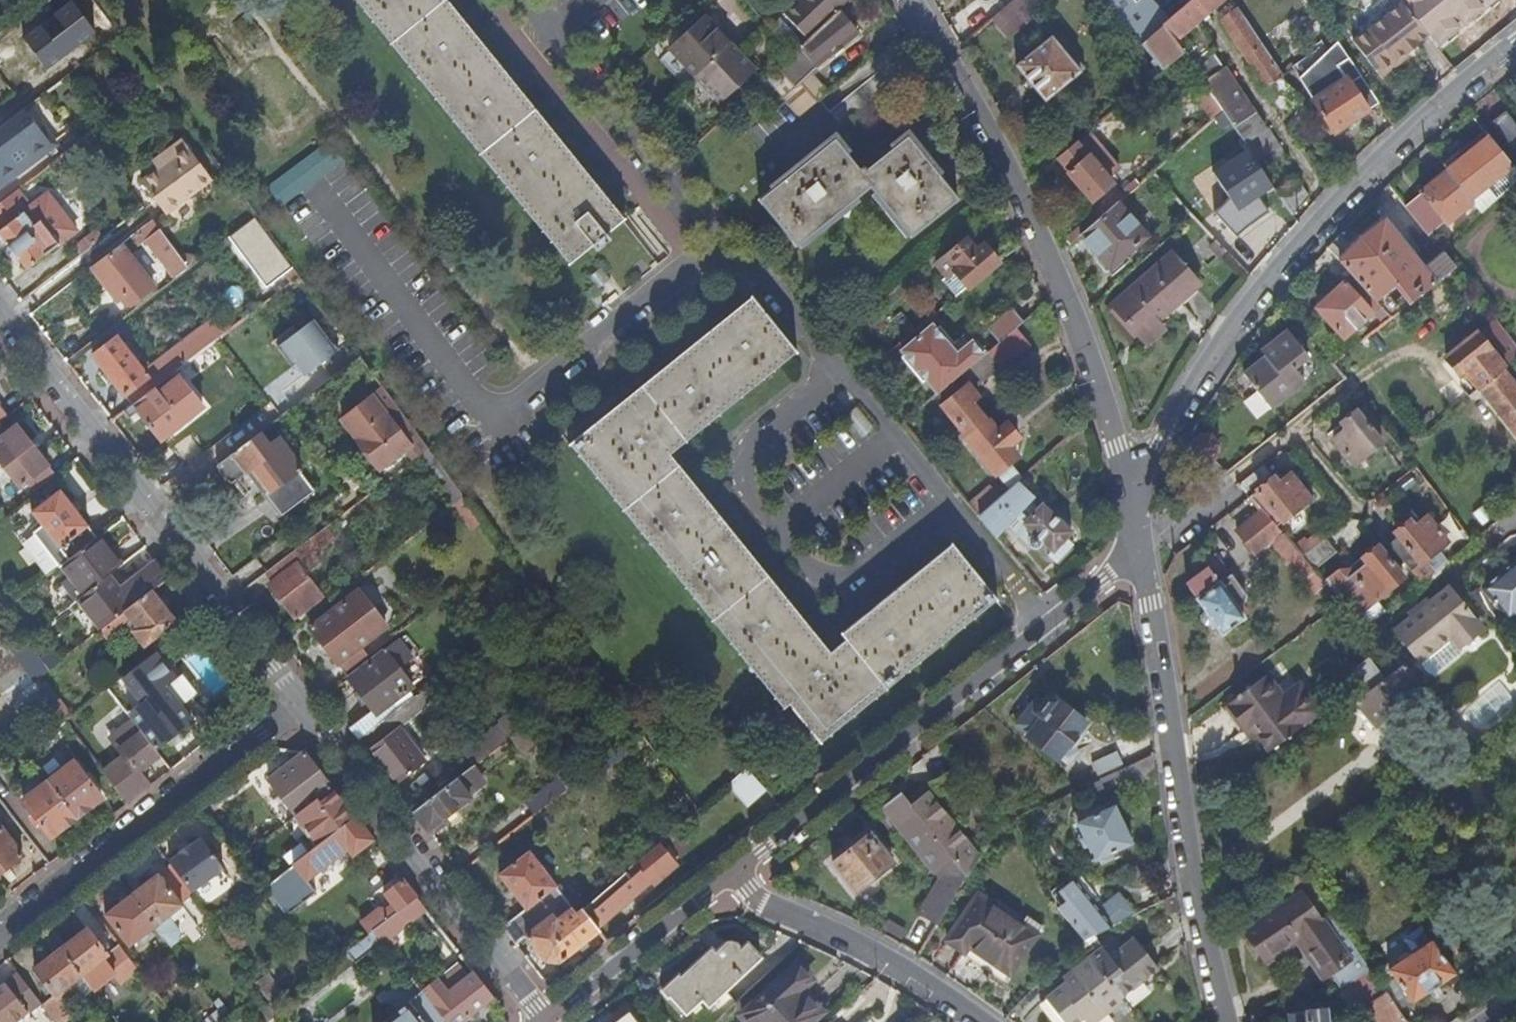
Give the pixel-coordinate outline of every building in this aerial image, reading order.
[(96,35),(75,0),(72,0),(21,31),(43,67),(96,35)] [(374,23),(467,139),(571,268),(594,249),(599,254),(612,243),(607,238),(625,222),(603,195),(557,138),(512,82),(469,29),(445,0),(355,0),(374,23)] [(839,14),(854,0),(803,0),(783,18),(807,44),(839,14)] [(992,23),(1009,42),(1035,19),(1018,0),(1017,0),(992,23)] [(1140,45),(1155,32),(1138,10),(1146,3),(1144,0),(1106,0),(1140,45)] [(1259,170),(1282,155),(1266,130),(1263,132),(1222,70),(1213,76),(1199,56),(1207,49),(1198,35),(1186,45),(1181,37),(1224,0),(1192,0),(1162,26),(1182,55),(1221,114),(1259,170)] [(1435,46),(1461,25),(1463,28),(1466,26),(1463,23),(1492,0),(1401,0),(1404,4),(1428,36),(1435,46)] [(1352,44),(1380,80),(1397,67),(1394,63),(1404,55),(1406,57),(1417,48),(1416,46),(1428,36),(1404,4),(1361,38),(1352,44)] [(1280,113),(1297,102),(1235,10),(1220,21),(1280,113)] [(799,119),(818,104),(800,83),(860,36),(839,14),(807,44),(794,57),(767,81),(799,119)] [(670,51),(721,107),(755,75),(704,20),(670,51)] [(1162,73),(1173,63),(1182,55),(1162,26),(1155,32),(1140,45),(1139,46),(1162,73)] [(1078,74),(1050,40),(1015,70),(1044,103),(1078,74)] [(1332,135),(1377,106),(1336,44),(1328,52),(1300,80),(1314,101),(1312,102),(1332,135)] [(1300,80),(1328,52),(1324,46),(1293,68),(1300,80)] [(1173,63),(1212,122),(1221,114),(1182,55),(1173,63)] [(1404,55),(1394,63),(1397,67),(1407,59),(1406,57),(1404,55)] [(10,90),(0,78),(0,98),(10,90)] [(1515,133),(1515,125),(1505,111),(1492,121),(1507,140),(1515,133)] [(0,131),(0,187),(51,147),(24,113),(0,131)] [(1443,168),(1447,174),(1457,186),(1473,206),(1481,217),(1497,203),(1487,191),(1513,169),(1490,140),(1463,162),(1458,156),(1443,168)] [(184,142),(166,155),(171,163),(159,172),(142,183),(167,217),(213,183),(184,142)] [(280,206),(342,163),(328,142),(266,185),(280,206)] [(955,203),(907,142),(863,179),(835,145),(763,204),(797,248),(870,189),(912,240),(955,203)] [(1063,242),(1066,249),(1080,237),(1118,205),(1139,186),(1133,180),(1118,193),(1077,146),(1058,163),(1069,175),(1068,176),(1094,207),(1085,214),(1085,222),(1063,242)] [(171,163),(166,155),(154,164),(159,172),(171,163)] [(1513,169),(1487,191),(1497,203),(1515,186),(1515,173),(1513,169)] [(1422,197),(1405,211),(1427,239),(1445,225),(1447,227),(1473,206),(1457,186),(1447,174),(1421,195),(1422,197)] [(1273,191),(1286,211),(1303,199),(1289,180),(1273,191)] [(1207,235),(1231,260),(1247,245),(1242,240),(1272,211),(1249,188),(1219,216),(1223,220),(1207,235)] [(0,206),(0,237),(28,272),(77,233),(48,196),(31,209),(18,192),(6,201),(0,206)] [(1118,205),(1080,237),(1109,273),(1147,240),(1118,205)] [(302,281),(257,220),(236,236),(273,286),(287,275),(295,286),(302,281)] [(1361,243),(1340,263),(1375,302),(1395,286),(1411,306),(1456,270),(1444,256),(1422,272),(1385,224),(1361,243)] [(634,231),(614,243),(632,274),(652,262),(634,231)] [(148,242),(177,281),(190,271),(161,233),(148,242)] [(956,300),(998,264),(984,247),(976,254),(965,242),(935,269),(945,281),(942,284),(956,300)] [(123,248),(93,270),(119,304),(127,298),(136,310),(158,294),(123,248)] [(1111,308),(1138,340),(1157,324),(1199,288),(1171,256),(1111,308)] [(602,266),(583,281),(604,307),(623,291),(602,266)] [(133,408),(157,389),(173,378),(187,367),(206,353),(291,289),(285,282),(222,330),(216,323),(146,375),(117,339),(94,357),(116,387),(133,408)] [(1373,315),(1346,286),(1331,299),(1335,302),(1321,315),(1346,341),(1373,315)] [(995,604),(969,571),(950,547),(929,564),(921,571),(873,611),(842,637),(846,642),(846,644),(839,649),(830,656),(795,613),(775,588),(744,550),(699,494),(669,457),(710,425),(795,354),(751,301),(721,324),(673,363),(666,369),(615,410),(570,447),(667,567),(745,664),(784,711),(789,706),(821,745),(856,718),(995,604)] [(331,320),(320,305),(311,312),(321,327),(331,320)] [(1025,322),(1028,319),(1018,306),(957,357),(932,329),(902,354),(926,384),(892,412),(903,426),(911,420),(975,365),(987,355),(1015,331),(1025,322)] [(303,376),(339,350),(314,317),(278,343),(303,376)] [(1040,339),(1025,322),(1015,331),(1030,348),(1040,339)] [(1157,324),(1138,340),(1145,349),(1164,333),(1157,324)] [(1030,348),(1015,331),(987,355),(995,365),(1001,373),(1030,348)] [(1295,371),(1310,360),(1289,334),(1262,355),(1266,360),(1245,377),(1272,411),(1306,385),(1295,371)] [(1466,373),(1480,391),(1493,380),(1503,372),(1505,370),(1476,335),(1446,359),(1461,377),(1466,373)] [(214,363),(206,353),(187,367),(192,373),(195,371),(198,376),(214,363)] [(987,355),(975,365),(983,375),(995,365),(987,355)] [(864,377),(869,383),(875,377),(872,371),(864,377)] [(1480,391),(1515,436),(1515,387),(1503,372),(1493,380),(1480,391)] [(133,408),(124,414),(130,421),(138,414),(160,443),(204,410),(182,381),(163,396),(157,389),(133,408)] [(1017,483),(1021,479),(1010,465),(1017,459),(1008,448),(1018,440),(1008,426),(997,435),(972,404),(978,399),(968,387),(941,408),(1009,490),(1017,483)] [(411,427),(384,391),(342,422),(380,472),(406,453),(409,450),(399,437),(411,427)] [(1355,467),(1383,445),(1358,413),(1342,426),(1347,431),(1334,441),(1355,467)] [(911,420),(903,426),(909,433),(916,427),(911,420)] [(409,450),(406,453),(414,464),(423,457),(430,452),(411,427),(399,437),(409,450)] [(55,478),(17,428),(0,441),(0,465),(19,490),(25,485),(33,495),(55,478)] [(259,437),(218,469),(232,487),(248,475),(283,518),(313,493),(298,473),(301,470),(278,442),(269,449),(259,437)] [(435,460),(430,452),(423,457),(429,464),(435,460)] [(1237,489),(1247,500),(1255,508),(1260,513),(1275,530),(1312,502),(1291,477),(1278,487),(1263,468),(1237,489)] [(978,518),(995,540),(1007,526),(1030,548),(1037,548),(1041,543),(1050,552),(1046,556),(1054,563),(1071,545),(1064,539),(1068,533),(1040,505),(1037,509),(1026,499),(1029,495),(1017,483),(1009,490),(999,498),(978,518)] [(969,508),(978,518),(999,498),(990,487),(969,508)] [(64,567),(99,540),(61,492),(32,514),(43,528),(34,535),(60,569),(64,567)] [(1275,530),(1260,513),(1237,534),(1256,557),(1270,543),(1280,535),(1275,530)] [(1421,586),(1435,576),(1425,564),(1448,545),(1428,520),(1415,530),(1410,524),(1395,537),(1397,540),(1389,548),(1421,586)] [(1317,531),(1292,548),(1302,559),(1325,541),(1317,531)] [(1280,535),(1270,543),(1287,562),(1294,570),(1304,561),(1302,559),(1292,548),(1285,540),(1280,535)] [(121,569),(99,540),(64,567),(68,572),(74,567),(79,572),(62,586),(76,603),(79,601),(107,580),(121,569)] [(1336,555),(1325,541),(1302,559),(1304,561),(1314,572),(1336,555)] [(288,572),(296,566),(307,558),(301,550),(282,564),(288,572)] [(1327,585),(1344,604),(1357,619),(1377,602),(1403,581),(1378,550),(1351,572),(1338,573),(1325,583),(1327,585)] [(1294,570),(1305,582),(1315,573),(1314,572),(1304,561),(1294,570)] [(282,564),(269,575),(274,582),(270,586),(295,619),(322,600),(296,566),(288,572),(282,564)] [(119,595),(107,580),(79,601),(103,631),(152,593),(170,580),(158,565),(119,595)] [(1483,592),(1508,623),(1515,617),(1515,565),(1483,592)] [(1245,621),(1243,619),(1238,612),(1243,608),(1246,606),(1247,598),(1232,578),(1220,586),(1208,571),(1187,587),(1223,637),(1245,621)] [(1316,594),(1327,585),(1325,583),(1321,579),(1315,573),(1305,582),(1316,594)] [(1482,629),(1449,590),(1391,636),(1417,668),(1447,644),(1454,652),(1482,629)] [(152,593),(103,631),(102,632),(101,633),(109,642),(132,624),(136,630),(132,633),(144,649),(176,624),(152,593)] [(359,594),(310,631),(348,679),(370,661),(361,649),(386,630),(359,594)] [(0,602),(0,616),(2,614),(16,603),(10,595),(0,602)] [(1238,612),(1243,619),(1248,616),(1243,608),(1238,612)] [(21,720),(35,710),(48,701),(41,693),(38,688),(34,683),(12,653),(7,646),(0,636),(0,691),(21,720)] [(373,712),(349,731),(359,744),(375,731),(382,726),(384,725),(378,717),(413,689),(399,670),(414,659),(400,642),(386,652),(383,648),(370,658),(373,663),(350,681),(373,712)] [(25,644),(12,653),(34,683),(39,679),(76,652),(70,644),(67,643),(40,663),(25,644)] [(1447,644),(1417,668),(1428,681),(1458,657),(1454,652),(1447,644)] [(176,681),(154,655),(125,678),(145,703),(129,716),(143,734),(156,752),(192,723),(166,689),(176,681)] [(1338,686),(1353,706),(1390,678),(1378,664),(1375,667),(1370,661),(1338,686)] [(1353,706),(1352,707),(1376,729),(1408,703),(1404,696),(1413,688),(1418,693),(1422,689),(1403,668),(1390,678),(1353,706)] [(34,683),(38,688),(43,684),(39,679),(34,683)] [(1281,700),(1265,679),(1226,709),(1244,733),(1248,730),(1267,755),(1319,715),(1304,697),(1301,700),(1293,690),(1281,700)] [(384,745),(369,756),(393,787),(425,763),(401,732),(436,705),(427,693),(385,724),(394,737),(384,745)] [(1066,750),(1085,726),(1053,700),(1053,701),(1045,695),(1041,701),(1036,698),(1015,725),(1027,735),(1026,736),(1057,762),(1059,759),(1069,767),(1075,758),(1066,750)] [(58,699),(50,705),(62,720),(70,714),(58,699)] [(1478,750),(1437,705),(1427,712),(1468,758),(1478,750)] [(509,716),(467,742),(477,759),(520,734),(509,716)] [(382,726),(375,731),(384,745),(394,737),(385,724),(384,725),(382,726)] [(522,732),(511,741),(522,757),(534,748),(522,732)] [(159,756),(156,752),(143,734),(121,752),(125,757),(104,774),(129,806),(151,789),(141,776),(149,770),(147,765),(159,756)] [(320,848),(356,821),(305,754),(279,753),(273,757),(284,771),(269,782),(290,808),(320,848)] [(1124,770),(1129,767),(1122,754),(1097,766),(1104,779),(1124,770)] [(1156,774),(1153,756),(1129,767),(1124,770),(1131,786),(1156,774)] [(41,773),(33,762),(27,767),(35,778),(41,773)] [(50,783),(77,819),(102,799),(74,763),(48,783),(50,783)] [(749,806),(765,791),(746,770),(729,785),(749,806)] [(556,803),(569,793),(560,782),(543,795),(552,806),(556,803)] [(51,839),(77,819),(50,783),(48,783),(24,803),(51,839)] [(414,815),(434,841),(441,836),(435,829),(471,802),(456,783),(414,815)] [(907,802),(966,878),(978,859),(928,796),(925,798),(920,792),(907,802)] [(907,802),(903,797),(886,811),(905,835),(907,834),(942,879),(959,890),(966,878),(907,802)] [(1132,845),(1115,808),(1078,826),(1084,840),(1080,842),(1084,850),(1089,848),(1095,862),(1132,845)] [(354,857),(373,843),(356,821),(320,848),(314,853),(305,859),(295,867),(307,884),(350,852),(354,857)] [(24,858),(2,830),(0,832),(0,876),(24,858)] [(305,859),(314,853),(300,834),(291,841),(305,859)] [(855,893),(892,864),(870,836),(833,865),(855,893)] [(984,849),(987,844),(981,840),(978,846),(984,849)] [(171,868),(191,895),(224,871),(202,841),(191,849),(189,847),(179,855),(180,857),(169,865),(171,868)] [(584,914),(597,931),(650,884),(657,878),(660,881),(676,866),(659,847),(627,875),(614,887),(595,904),(584,914)] [(614,887),(627,875),(610,853),(595,865),(614,887)] [(509,937),(517,948),(528,939),(546,963),(560,965),(599,934),(597,931),(584,914),(595,904),(589,897),(574,910),(530,855),(500,878),(527,912),(503,931),(509,937)] [(156,929),(195,900),(191,895),(171,868),(132,897),(156,929)] [(1305,877),(1296,884),(1301,891),(1310,885),(1305,877)] [(653,887),(660,881),(657,878),(650,884),(653,887)] [(919,914),(938,925),(959,890),(942,879),(933,893),(932,893),(919,914)] [(370,922),(377,931),(417,901),(410,891),(403,882),(385,897),(394,908),(389,913),(382,912),(370,922)] [(1064,904),(1059,909),(1084,942),(1109,930),(1072,884),(1058,895),(1064,904)] [(1020,931),(1023,926),(979,896),(947,943),(965,955),(969,949),(972,946),(978,951),(976,954),(1011,977),(1035,941),(1020,931)] [(130,950),(156,929),(132,897),(105,918),(130,950)] [(1333,982),(1341,993),(1346,989),(1370,972),(1352,946),(1341,953),(1302,898),(1244,937),(1266,967),(1301,944),(1329,985),(1333,982)] [(386,948),(389,952),(394,947),(391,943),(405,932),(404,930),(427,913),(417,901),(377,931),(374,934),(386,948)] [(1429,935),(1434,931),(1439,927),(1429,915),(1419,922),(1429,935)] [(225,920),(215,928),(235,955),(246,947),(225,920)] [(1038,937),(1023,926),(1020,931),(1035,941),(1038,937)] [(1442,942),(1447,938),(1439,927),(1434,931),(1442,942)] [(88,932),(62,952),(81,978),(102,962),(121,986),(138,973),(118,948),(108,956),(88,932)] [(379,953),(386,948),(374,934),(368,938),(379,953)] [(354,962),(374,948),(366,936),(346,950),(354,962)] [(1158,971),(1134,939),(1110,958),(1103,948),(1074,972),(1077,975),(1045,1000),(1062,1021),(1080,1021),(1083,1020),(1085,1021),(1098,1021),(1122,1003),(1120,1000),(1158,971)] [(737,1003),(726,991),(760,959),(747,945),(740,951),(737,949),(735,944),(732,942),(728,942),(713,954),(709,951),(695,963),(697,965),(681,979),(679,976),(677,978),(683,984),(659,1006),(660,1008),(658,1010),(669,1021),(716,1021),(737,1003)] [(1455,977),(1433,944),(1390,971),(1413,1004),(1455,977)] [(62,952),(34,972),(54,998),(42,1006),(54,1021),(67,1021),(72,1018),(63,1008),(81,994),(73,985),(81,978),(62,952)] [(738,1021),(813,1021),(826,1010),(806,987),(812,982),(797,966),(738,1021)] [(1370,972),(1346,989),(1363,1014),(1370,1009),(1379,1021),(1404,1021),(1370,972)] [(423,995),(446,1021),(466,1021),(494,1000),(475,975),(450,995),(439,982),(423,995)] [(0,990),(0,1021),(19,1021),(41,1005),(18,976),(0,990)] [(1484,984),(1495,998),(1505,992),(1493,977),(1484,984)] [(423,995),(389,1021),(446,1021),(423,995)] [(253,1006),(264,1021),(272,1021),(277,1018),(263,999),(253,1006)] [(274,1009),(278,1006),(274,1000),(269,1003),(274,1009)] [(283,1012),(278,1006),(274,1009),(278,1016),(283,1012)]
